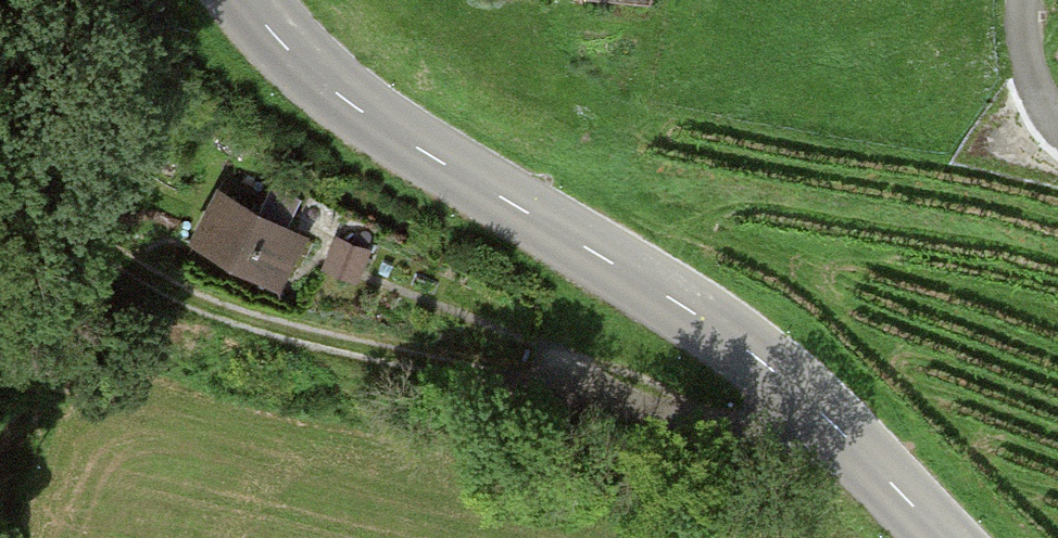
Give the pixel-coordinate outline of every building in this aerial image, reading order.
[(223,192),(198,237),(293,289),(318,244),(223,192)]
